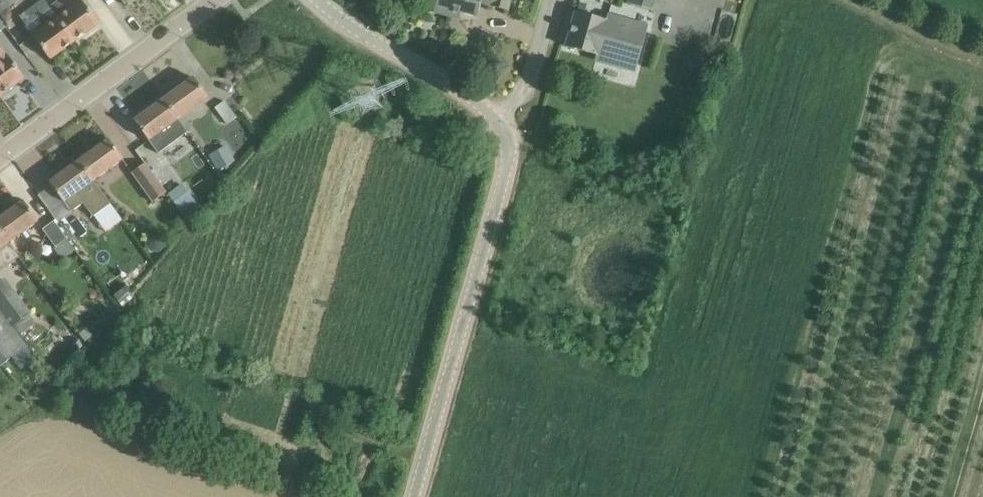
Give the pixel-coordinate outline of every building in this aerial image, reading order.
[(16,0),(0,0),(0,11),(16,0)] [(87,7),(82,0),(58,0),(49,6),(51,9),(74,41),(98,23),(87,7)] [(434,11),(451,16),(452,9),(477,16),(481,2),(491,5),(508,10),(511,0),(437,0),(434,11)] [(623,2),(648,10),(651,0),(624,0),(623,2)] [(9,9),(1,15),(7,23),(11,19),(12,13),(9,9)] [(50,58),(74,41),(51,9),(27,27),(50,58)] [(646,26),(627,20),(608,15),(607,20),(576,11),(567,46),(597,55),(596,60),(634,70),(646,26)] [(0,44),(0,95),(24,77),(0,44)] [(178,119),(192,109),(208,97),(194,77),(164,98),(178,119)] [(149,140),(178,119),(164,98),(134,120),(149,140)] [(225,101),(215,107),(227,124),(236,117),(225,101)] [(123,159),(120,155),(109,139),(79,160),(94,180),(123,159)] [(213,168),(230,162),(224,144),(207,150),(213,168)] [(93,181),(94,180),(79,160),(49,182),(64,202),(82,189),(89,198),(83,203),(95,218),(112,205),(93,181)] [(153,202),(167,192),(146,162),(132,172),(153,202)] [(35,217),(23,201),(0,218),(0,230),(9,242),(38,221),(35,217)] [(62,260),(75,250),(54,220),(43,229),(56,247),(54,248),(62,260)] [(9,242),(0,230),(0,260),(6,267),(19,257),(8,242),(9,242)] [(0,283),(0,309),(12,324),(14,323),(29,311),(5,279),(0,283)] [(13,356),(29,344),(21,335),(22,334),(14,323),(12,324),(0,309),(0,366),(13,356)]
